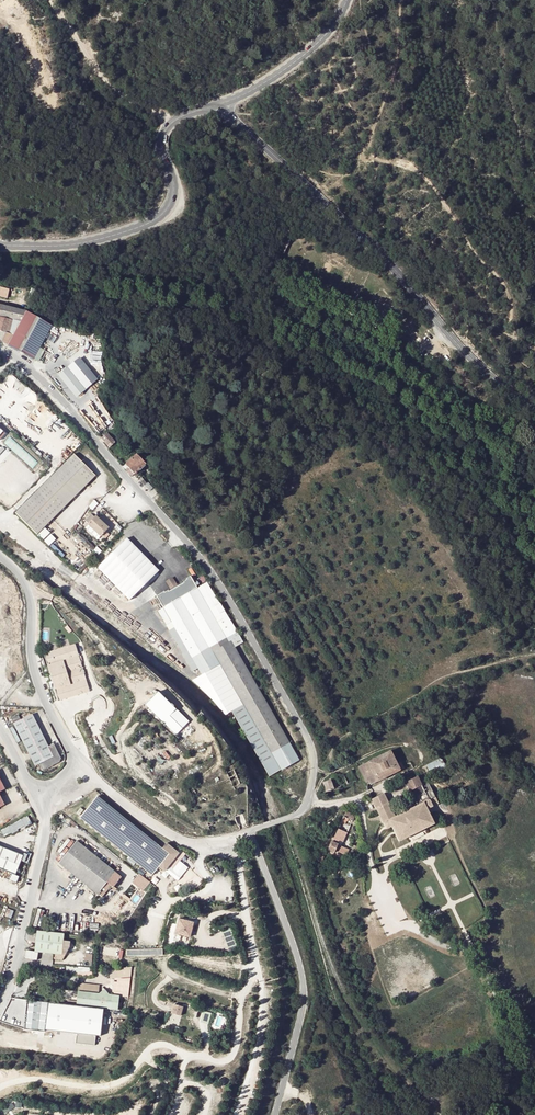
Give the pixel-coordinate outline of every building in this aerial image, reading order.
[(0,288),(0,297),(7,299),(9,290),(0,288)] [(0,305),(0,340),(9,345),(32,358),(38,361),(44,350),(40,348),(52,326),(26,312),(5,307),(0,305)] [(97,380),(79,358),(59,374),(77,397),(97,380)] [(102,438),(110,447),(116,443),(114,440),(107,433),(102,438)] [(125,465),(134,474),(146,464),(137,454),(125,465)] [(45,490),(20,516),(41,539),(72,508),(100,479),(78,457),(45,490)] [(134,474),(125,465),(123,467),(132,477),(134,474)] [(147,484),(144,481),(142,482),(150,491),(153,488),(148,483),(147,484)] [(92,513),(86,520),(89,522),(94,515),(92,513)] [(101,536),(102,535),(105,531),(108,528),(96,516),(89,524),(101,536)] [(132,538),(100,567),(131,600),(163,572),(132,538)] [(185,582),(186,583),(183,585),(179,588),(174,591),(173,590),(173,589),(169,591),(169,590),(165,592),(157,596),(163,606),(193,658),(210,648),(219,663),(242,704),(280,769),(299,758),(235,648),(243,644),(208,583),(198,589),(191,577),(188,579),(188,580),(185,582)] [(185,582),(173,590),(174,591),(179,588),(183,585),(186,583),(185,582)] [(193,658),(163,606),(158,609),(192,670),(197,667),(201,673),(219,663),(210,648),(193,658)] [(75,644),(44,654),(59,701),(90,692),(75,644)] [(187,723),(156,693),(145,705),(176,735),(187,723)] [(280,769),(242,704),(231,710),(269,775),(280,769)] [(19,715),(11,719),(21,737),(35,766),(40,764),(43,771),(60,762),(61,759),(54,744),(49,747),(32,714),(21,720),(19,715)] [(399,771),(394,761),(389,751),(375,758),(385,778),(399,771)] [(385,778),(375,758),(358,767),(364,779),(367,785),(370,783),(371,785),(385,778)] [(444,758),(428,765),(431,773),(447,766),(444,758)] [(422,786),(417,777),(406,782),(410,792),(422,786)] [(326,792),(334,789),(330,779),(322,782),(326,792)] [(409,824),(403,813),(395,817),(383,794),(371,800),(386,830),(391,827),(399,842),(416,834),(414,831),(410,823),(409,824)] [(162,849),(98,796),(80,818),(152,876),(159,867),(164,872),(179,854),(167,844),(162,849)] [(417,806),(403,813),(409,824),(410,823),(414,831),(416,834),(434,824),(426,809),(438,804),(435,797),(429,800),(417,806)] [(30,815),(1,830),(5,837),(33,822),(30,815)] [(335,840),(344,844),(349,832),(340,828),(335,840)] [(107,890),(111,886),(112,887),(121,877),(76,840),(57,862),(101,898),(107,890)] [(331,849),(346,855),(349,847),(334,842),(331,849)] [(0,847),(0,870),(12,874),(9,880),(17,883),(19,877),(16,876),(23,856),(0,847)] [(149,883),(138,875),(132,883),(142,892),(149,883)] [(36,926),(42,927),(45,909),(39,908),(36,926)] [(193,922),(179,919),(175,933),(180,935),(185,936),(190,937),(193,922)] [(99,933),(99,923),(91,923),(91,933),(99,933)] [(228,948),(238,946),(233,927),(224,930),(228,948)] [(53,933),(36,931),(34,951),(38,952),(54,954),(54,959),(59,960),(68,944),(69,940),(63,939),(64,934),(60,934),(53,933)] [(113,957),(124,956),(124,948),(112,949),(113,957)] [(163,955),(162,948),(126,949),(126,957),(163,955)] [(37,960),(38,952),(34,951),(26,951),(25,959),(37,960)] [(131,966),(109,969),(110,978),(131,977),(131,966)] [(78,991),(76,1005),(103,1008),(118,1010),(119,996),(109,995),(108,992),(102,997),(99,993),(78,991)] [(28,999),(24,1027),(44,1030),(47,1001),(28,999)] [(76,1005),(47,1001),(44,1030),(76,1033),(96,1035),(100,1036),(103,1008),(76,1005)] [(183,1005),(174,1002),(171,1011),(180,1013),(183,1005)] [(202,1022),(211,1024),(213,1012),(204,1011),(202,1022)] [(96,1035),(76,1033),(75,1043),(95,1045),(96,1035)] [(6,1113),(17,1107),(15,1102),(4,1108),(6,1113)]
